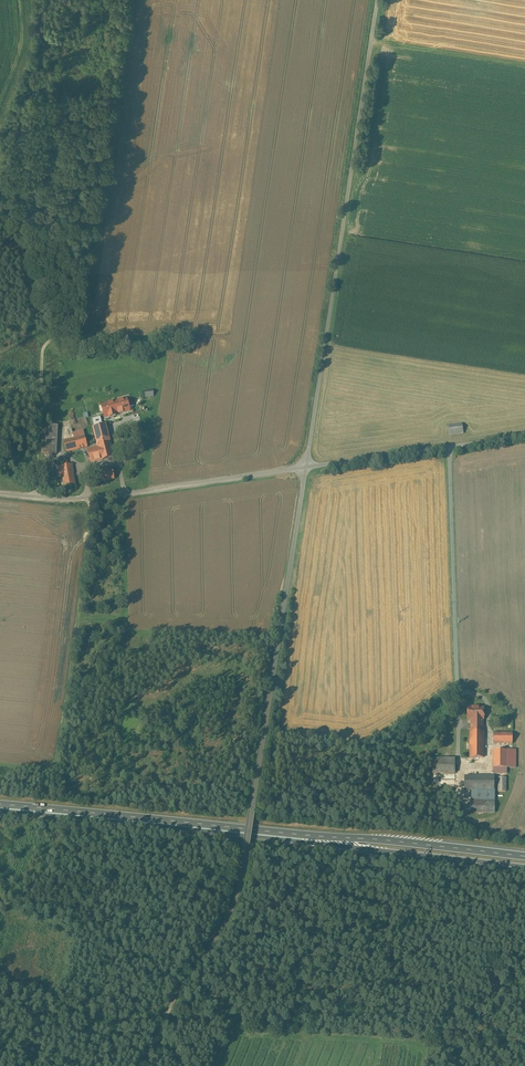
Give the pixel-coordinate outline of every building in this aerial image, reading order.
[(145,389),(146,396),(154,395),(154,388),(145,389)] [(128,406),(127,401),(123,401),(123,399),(118,401),(118,403),(113,404),(115,414),(127,411),(126,406),(128,406)] [(113,406),(107,407),(110,417),(116,415),(115,414),(113,406)] [(448,424),(449,435),(464,433),(462,422),(448,424)] [(57,426),(44,425),(42,453),(56,453),(57,426)] [(105,425),(93,428),(98,447),(102,459),(113,456),(105,425)] [(74,438),(64,441),(67,452),(88,447),(85,436),(74,438)] [(98,447),(88,450),(91,462),(102,459),(98,447)] [(72,464),(61,466),(65,488),(76,486),(72,464)] [(112,467),(95,470),(97,482),(114,479),(112,467)] [(484,707),(468,707),(467,718),(470,718),(470,758),(483,758),(484,707)] [(513,732),(493,733),(493,744),(513,743),(513,732)] [(516,750),(493,750),(493,773),(507,773),(507,768),(516,768),(516,750)] [(455,772),(455,759),(433,758),(432,772),(455,772)] [(494,776),(464,776),(464,790),(472,790),(472,812),(494,812),(494,776)]
